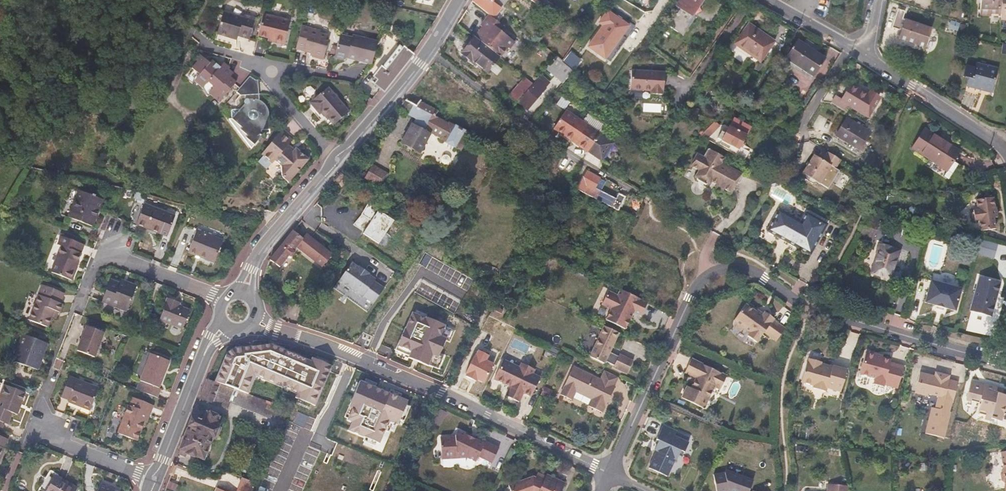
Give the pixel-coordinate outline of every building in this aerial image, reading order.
[(488,9),(493,0),(476,0),(488,9)] [(537,5),(554,19),(560,10),(547,0),(540,0),(537,5)] [(704,0),(681,0),(677,6),(695,18),(702,8),(700,6),(704,0)] [(980,10),(980,16),(991,16),(991,14),(1001,14),(1001,0),(980,0),(980,10)] [(249,40),(255,18),(243,15),(243,17),(223,11),(216,35),(236,41),(238,37),(249,40)] [(605,58),(628,26),(608,12),(599,23),(603,26),(589,47),(605,58)] [(283,45),(290,20),(263,14),(257,36),(268,39),(267,41),(283,45)] [(480,31),(474,37),(475,37),(499,57),(501,58),(508,49),(509,50),(515,43),(501,31),(505,27),(500,23),(489,15),(480,26),(482,28),(484,29),(482,32),(480,30),(480,31)] [(925,48),(931,28),(904,18),(895,15),(891,27),(901,31),(898,39),(925,48)] [(760,63),(775,42),(749,24),(734,44),(760,63)] [(326,41),(327,35),(320,33),(320,31),(301,25),(295,49),(310,54),(310,55),(312,57),(323,60),(328,41),(326,41)] [(633,30),(628,26),(605,58),(610,62),(633,30)] [(372,65),(377,41),(353,35),(352,38),(340,35),(334,58),(343,60),(347,58),(347,59),(372,65)] [(475,37),(462,54),(472,62),(472,61),(487,73),(490,69),(494,64),(499,57),(475,37)] [(797,41),(786,58),(813,77),(825,59),(797,41)] [(218,103),(236,82),(230,77),(233,73),(228,69),(229,68),(223,62),(220,67),(212,60),(209,64),(200,55),(195,60),(197,62),(191,68),(193,70),(187,77),(193,82),(197,78),(204,84),(201,88),(202,88),(207,97),(210,96),(218,103)] [(556,56),(545,68),(562,83),(563,84),(574,71),(562,61),(556,56)] [(429,70),(405,101),(416,107),(420,102),(441,77),(447,68),(437,61),(435,62),(429,70)] [(992,93),(997,74),(984,70),(986,66),(976,63),(975,68),(966,65),(963,77),(968,78),(966,86),(992,93)] [(501,69),(494,64),(490,69),(497,75),(501,69)] [(997,74),(998,69),(986,66),(984,70),(997,74)] [(663,95),(664,73),(631,70),(630,90),(651,91),(650,94),(663,95)] [(549,82),(542,75),(518,103),(526,110),(546,88),(545,87),(549,82)] [(259,94),(258,80),(255,80),(249,76),(236,92),(240,96),(259,94)] [(509,95),(517,101),(533,84),(525,77),(509,95)] [(472,89),(462,82),(457,91),(467,99),(472,89)] [(871,92),(869,95),(851,85),(842,100),(841,102),(849,107),(868,119),(881,98),(871,92)] [(349,112),(328,87),(319,95),(315,94),(311,97),(311,102),(309,103),(319,114),(322,112),(333,125),(349,112)] [(600,100),(603,96),(597,91),(594,94),(600,100)] [(548,102),(552,105),(560,96),(556,92),(548,102)] [(846,112),(849,107),(841,102),(842,100),(835,96),(831,103),(846,112)] [(749,101),(744,97),(740,104),(745,107),(749,101)] [(270,130),(269,113),(268,111),(267,107),(265,104),(262,102),(258,100),(256,99),(254,99),(249,99),(246,99),(245,99),(244,101),(244,102),(244,103),(230,121),(251,149),(260,138),(262,136),(262,134),(261,130),(270,130)] [(405,101),(399,107),(417,118),(413,125),(412,124),(401,143),(420,153),(430,134),(461,151),(470,135),(465,132),(466,131),(455,125),(455,126),(435,116),(438,111),(420,102),(416,107),(405,101)] [(565,111),(554,129),(602,162),(614,144),(599,134),(582,122),(565,111)] [(588,115),(582,122),(599,134),(605,126),(588,115)] [(719,146),(744,161),(749,152),(751,149),(742,144),(751,128),(734,119),(725,135),(721,132),(718,139),(722,141),(719,146)] [(870,133),(847,119),(836,136),(844,141),(859,150),(870,133)] [(700,136),(706,139),(719,126),(715,122),(700,136)] [(959,152),(925,129),(912,148),(947,171),(959,152)] [(288,145),(292,141),(281,132),(261,154),(263,156),(258,162),(267,169),(271,164),(272,164),(275,161),(280,166),(281,166),(288,183),(309,159),(295,148),(294,150),(288,145)] [(857,154),(859,150),(844,141),(842,145),(857,154)] [(621,149),(614,144),(602,162),(609,167),(621,149)] [(714,184),(731,193),(741,174),(721,163),(724,158),(708,149),(703,158),(697,154),(690,166),(699,171),(695,177),(697,179),(706,184),(709,184),(711,182),(713,178),(716,181),(714,184)] [(823,161),(814,155),(802,174),(804,175),(805,179),(812,184),(817,183),(819,184),(831,166),(835,169),(840,160),(828,152),(823,161)] [(372,165),(364,179),(381,188),(389,174),(372,165)] [(591,197),(594,198),(618,210),(625,197),(618,193),(615,199),(599,191),(604,181),(586,171),(576,189),(591,197)] [(340,175),(335,182),(342,187),(347,181),(340,175)] [(92,226),(103,200),(79,190),(69,217),(92,226)] [(994,208),(993,198),(976,200),(977,209),(973,210),(974,221),(979,220),(981,231),(995,229),(993,218),(997,218),(996,208),(994,208)] [(352,226),(378,245),(395,221),(368,203),(352,226)] [(167,237),(175,216),(144,204),(136,225),(167,237)] [(827,224),(807,213),(801,222),(778,210),(767,231),(779,238),(781,234),(787,238),(786,241),(811,255),(827,224)] [(214,263),(223,240),(196,230),(188,253),(214,263)] [(303,239),(292,232),(270,260),(280,267),(288,257),(292,257),(294,253),(293,251),(303,239)] [(874,238),(861,234),(858,241),(871,245),(874,238)] [(71,280),(77,266),(76,266),(81,254),(80,253),(84,244),(61,236),(58,245),(60,246),(59,248),(61,249),(60,253),(59,252),(51,272),(71,280)] [(872,273),(890,279),(899,251),(879,245),(876,253),(878,254),(872,273)] [(977,254),(994,258),(996,250),(979,245),(977,254)] [(351,263),(338,281),(362,298),(363,296),(373,303),(384,289),(374,281),(375,280),(368,275),(369,274),(359,267),(358,268),(351,263)] [(970,311),(991,317),(994,305),(992,304),(994,296),(997,297),(1000,283),(980,277),(970,311)] [(126,312),(137,286),(127,282),(125,285),(119,283),(110,279),(101,302),(126,312)] [(943,308),(955,311),(961,289),(931,281),(925,303),(936,306),(943,308)] [(60,303),(64,293),(42,285),(29,319),(48,327),(55,311),(59,312),(63,304),(60,303)] [(647,302),(621,289),(618,296),(609,291),(602,304),(611,309),(606,319),(625,329),(631,318),(629,314),(631,311),(633,313),(640,316),(647,302)] [(183,329),(190,310),(180,306),(180,303),(168,299),(159,320),(183,329)] [(756,312),(746,305),(735,321),(734,326),(741,330),(745,328),(751,333),(749,336),(758,343),(765,333),(777,341),(786,328),(774,320),(775,318),(766,312),(764,315),(762,316),(756,312)] [(443,336),(447,326),(412,311),(396,349),(410,355),(409,357),(428,366),(433,356),(439,358),(448,338),(443,336)] [(95,357),(104,333),(86,325),(77,350),(95,357)] [(627,374),(633,361),(619,354),(618,356),(609,352),(619,333),(604,326),(590,357),(604,363),(605,361),(614,365),(613,368),(627,374)] [(38,370),(48,343),(22,334),(13,361),(38,370)] [(290,398),(316,408),(331,368),(273,345),(231,350),(218,383),(214,382),(206,403),(229,411),(236,392),(250,397),(257,378),(292,392),(290,398)] [(878,356),(877,355),(867,352),(865,353),(860,374),(875,378),(873,384),(884,387),(884,385),(898,389),(904,367),(890,363),(891,361),(882,358),(878,356)] [(160,388),(170,361),(151,353),(137,390),(158,398),(161,389),(160,388)] [(505,396),(518,402),(522,393),(530,397),(540,378),(532,374),(534,370),(521,363),(519,368),(503,359),(494,379),(510,387),(505,396)] [(691,359),(685,372),(696,378),(697,383),(695,386),(691,388),(687,386),(682,398),(704,408),(714,387),(720,389),(727,376),(691,359)] [(821,364),(822,363),(808,359),(801,382),(813,386),(813,388),(825,392),(826,388),(840,392),(847,370),(832,366),(832,367),(831,369),(821,366),(821,364)] [(560,395),(571,400),(575,392),(591,400),(588,406),(602,413),(605,406),(603,405),(608,396),(610,397),(615,387),(600,379),(573,367),(564,386),(560,395)] [(600,379),(615,387),(619,377),(604,370),(600,379)] [(934,376),(919,373),(914,393),(927,397),(928,393),(939,396),(936,409),(931,408),(925,434),(944,438),(950,412),(949,412),(952,401),(953,402),(958,382),(948,380),(949,376),(941,374),(940,378),(934,376)] [(89,411),(99,387),(70,376),(61,398),(68,401),(67,403),(89,411)] [(383,468),(377,466),(393,426),(400,428),(410,402),(359,381),(354,392),(350,390),(343,405),(348,407),(344,415),(350,418),(334,457),(328,454),(312,490),(374,490),(383,468)] [(1003,394),(996,392),(997,388),(984,385),(984,386),(971,383),(966,400),(980,403),(980,400),(982,400),(979,413),(987,415),(987,414),(992,415),(991,418),(996,419),(1002,420),(1005,406),(1005,395),(1003,394)] [(26,393),(4,384),(0,394),(0,421),(5,423),(8,425),(13,413),(18,415),(26,393)] [(548,399),(552,390),(544,386),(540,395),(548,399)] [(137,441),(144,422),(146,423),(153,405),(132,397),(117,433),(137,441)] [(198,408),(181,450),(187,452),(187,454),(196,457),(197,456),(203,459),(212,439),(213,437),(216,439),(220,430),(217,429),(217,427),(216,427),(215,426),(218,419),(208,415),(210,413),(198,408)] [(674,436),(677,431),(663,425),(657,439),(661,441),(649,467),(667,476),(675,459),(676,459),(681,450),(684,452),(689,443),(686,441),(674,436)] [(440,438),(442,459),(467,458),(476,462),(478,456),(492,463),(499,448),(485,441),(484,443),(457,431),(455,435),(455,437),(440,438)] [(677,431),(674,436),(686,441),(688,437),(677,431)] [(8,439),(0,436),(0,460),(8,439)] [(752,480),(730,472),(729,475),(724,473),(713,475),(716,490),(748,490),(752,480)] [(78,488),(55,475),(46,490),(76,490),(78,488)] [(565,483),(546,475),(544,479),(536,476),(535,478),(533,476),(508,486),(510,490),(561,490),(565,483)] [(256,483),(243,478),(239,489),(244,490),(252,490),(256,483)] [(113,489),(114,487),(101,482),(97,490),(117,490),(113,489)]
